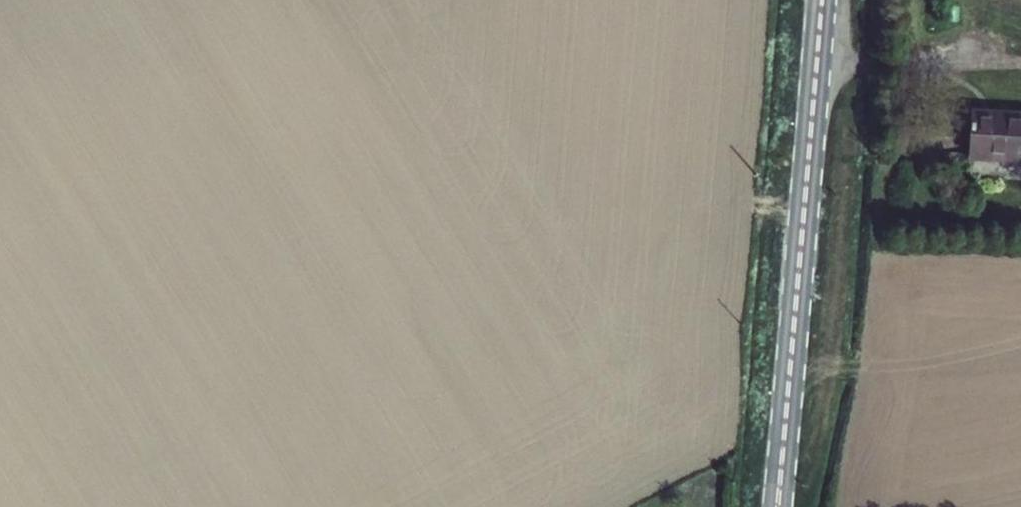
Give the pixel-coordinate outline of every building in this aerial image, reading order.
[(973,98),(970,145),(1020,148),(1020,101),(973,98)]
